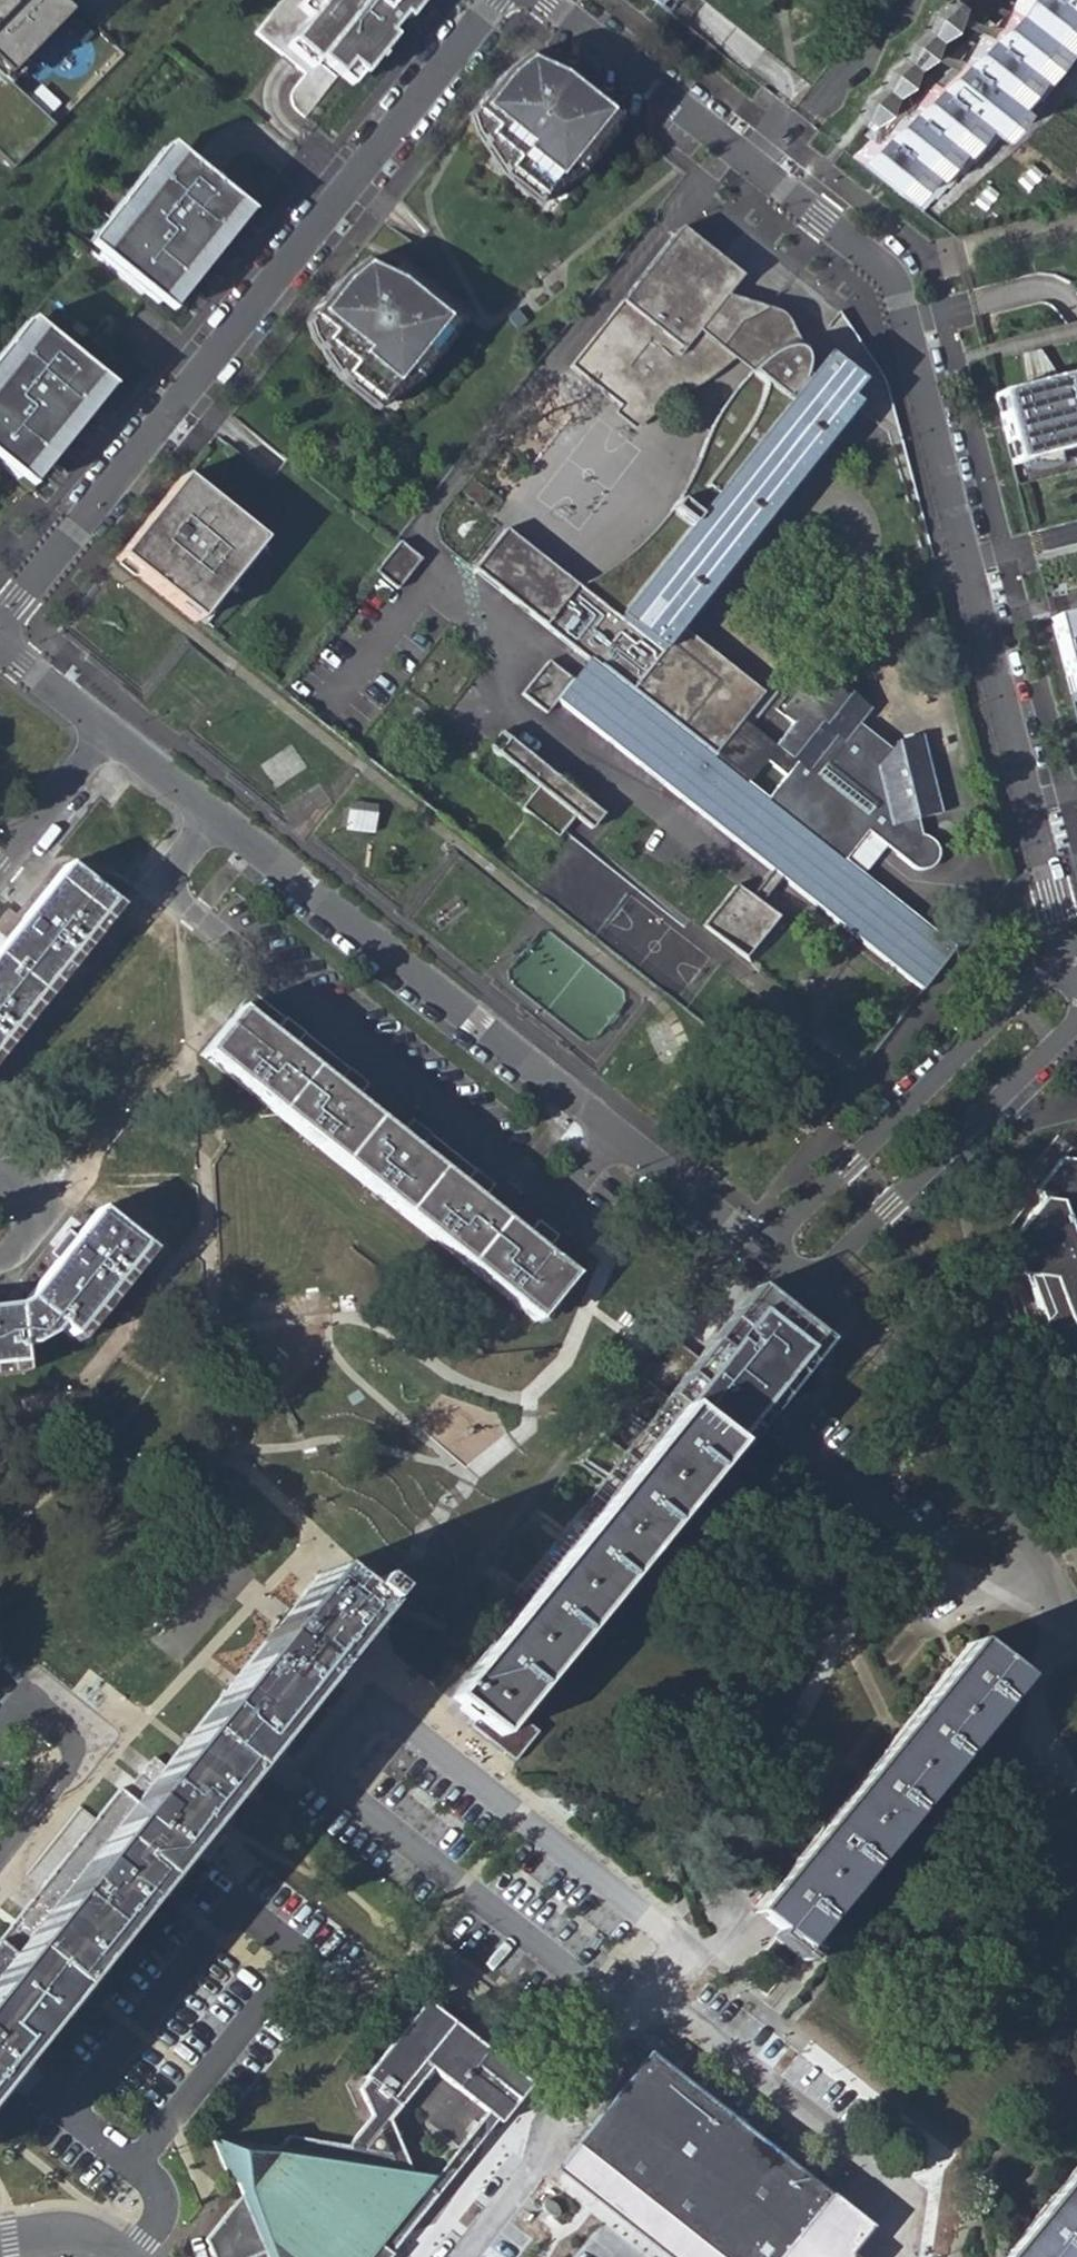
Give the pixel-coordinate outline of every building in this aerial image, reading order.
[(12,169),(55,126),(5,77),(66,15),(50,0),(0,0),(0,158),(12,169)] [(315,2),(306,14),(286,40),(346,84),(386,33),(384,32),(398,14),(400,15),(412,0),(312,0),(315,2)] [(312,0),(298,0),(294,5),(306,14),(315,2),(312,0)] [(845,151),(921,212),(1076,78),(1076,0),(1010,0),(1009,1),(845,151)] [(497,74),(467,112),(488,129),(481,138),(509,161),(500,172),(535,200),(562,167),(570,174),(614,120),(556,73),(520,56),(497,74)] [(162,148),(83,249),(155,305),(234,205),(162,148)] [(246,215),(234,205),(155,305),(166,314),(246,215)] [(674,227),(565,366),(615,405),(638,422),(652,411),(707,376),(729,358),(717,348),(736,323),(713,305),(721,295),(737,275),(674,227)] [(406,378),(449,323),(393,279),(356,261),(332,282),(334,293),(310,324),(324,335),(317,344),(345,366),(337,377),(372,404),(398,372),(406,378)] [(768,310),(721,295),(713,305),(736,323),(717,348),(729,358),(745,372),(769,348),(791,336),(779,316),(768,310)] [(0,353),(0,468),(16,480),(95,380),(23,323),(0,353)] [(569,678),(545,659),(519,693),(543,712),(554,699),(920,991),(952,951),(861,878),(841,863),(866,832),(886,846),(919,870),(929,870),(933,867),(938,858),(934,845),(922,838),(918,822),(943,816),(922,737),(896,743),(889,752),(858,727),(869,711),(828,678),(812,697),(795,682),(773,710),(791,725),(773,747),(739,719),(736,717),(707,755),(674,730),(713,681),(664,643),(676,627),(745,539),(749,542),(855,406),(843,397),(856,381),(823,355),(822,354),(816,361),(811,356),(812,343),(810,334),(800,331),(791,336),(769,348),(745,372),(718,407),(689,470),(666,509),(688,526),(629,602),(613,589),(605,587),(598,591),(591,599),(574,586),(501,528),(469,569),(585,659),(599,670),(584,690),(569,678)] [(994,396),(1011,465),(1076,449),(1076,375),(994,396)] [(95,380),(16,480),(27,490),(107,389),(95,380)] [(630,429),(638,422),(615,405),(609,412),(630,429)] [(259,543),(178,479),(115,559),(195,623),(196,622),(258,544),(259,543)] [(629,602),(688,526),(666,509),(650,530),(623,555),(574,586),(591,599),(598,591),(605,587),(613,589),(629,602)] [(393,589),(417,558),(396,542),(371,572),(393,589)] [(265,549),(258,544),(196,622),(203,627),(265,549)] [(1050,619),(1069,695),(1076,693),(1076,612),(1050,619)] [(760,692),(676,627),(664,643),(713,681),(674,730),(707,755),(736,717),(739,719),(760,692)] [(599,670),(585,659),(569,678),(584,690),(599,670)] [(534,786),(517,807),(554,837),(571,816),(587,829),(599,814),(496,731),(484,747),(534,786)] [(157,841),(112,806),(0,946),(0,1038),(157,841)] [(378,812),(349,809),(347,831),(376,834),(378,812)] [(866,832),(841,863),(861,878),(886,846),(866,832)] [(748,964),(784,926),(732,884),(698,926),(748,964)] [(534,1322),(571,1276),(542,1254),(556,1236),(556,1235),(551,1241),(533,1227),(538,1221),(537,1220),(522,1238),(478,1203),(492,1185),(491,1184),(486,1191),(462,1172),(467,1166),(435,1140),(430,1146),(405,1126),(410,1120),(409,1120),(395,1138),(351,1103),(365,1084),(364,1084),(359,1090),(329,1066),(334,1060),(315,1045),(310,1051),(278,1026),(283,1020),(248,992),(196,1056),(534,1322)] [(315,1045),(283,1020),(278,1026),(310,1051),(315,1045)] [(364,1084),(334,1060),(329,1066),(359,1090),(364,1084)] [(435,1140),(410,1120),(405,1126),(430,1146),(435,1140)] [(17,1363),(15,1342),(27,1342),(45,1333),(53,1322),(68,1333),(186,1183),(143,1147),(122,1174),(118,1170),(114,1174),(115,1177),(110,1183),(113,1185),(73,1235),(69,1233),(65,1237),(65,1240),(61,1244),(64,1247),(22,1300),(11,1306),(0,1307),(0,1364),(17,1363)] [(1076,1292),(1076,1161),(1058,1158),(1037,1187),(1041,1200),(1037,1207),(1048,1240),(1022,1271),(1029,1271),(1035,1286),(1076,1292)] [(107,1162),(98,1173),(110,1183),(115,1177),(114,1174),(118,1170),(107,1162)] [(491,1184),(467,1166),(462,1172),(486,1191),(491,1184)] [(1037,1207),(1010,1241),(1020,1272),(1022,1271),(1048,1240),(1037,1207)] [(538,1221),(533,1227),(551,1241),(556,1235),(538,1221)] [(69,1233),(58,1224),(50,1235),(61,1244),(65,1240),(65,1237),(69,1233)] [(1035,1286),(1046,1318),(1025,1350),(1056,1354),(1062,1369),(1059,1373),(1074,1413),(1076,1413),(1076,1292),(1035,1286)] [(498,1736),(821,1328),(774,1291),(450,1698),(498,1736)] [(363,1613),(360,1610),(370,1599),(356,1587),(346,1599),(316,1574),(166,1763),(139,1742),(99,1792),(110,1801),(0,1940),(0,2070),(363,1613)] [(1017,1679),(965,1640),(752,1916),(785,1941),(806,1956),(1017,1679)] [(806,1956),(785,1941),(780,1947),(801,1962),(806,1956)] [(811,1960),(806,1956),(801,1962),(806,1966),(811,1960)] [(206,2131),(236,2199),(205,2240),(212,2256),(364,2256),(373,2246),(386,2256),(425,2208),(387,2121),(429,2069),(495,2119),(521,2088),(451,2033),(457,2026),(425,2001),(365,2076),(356,2070),(345,2084),(363,2125),(346,2146),(287,2136),(280,2143),(206,2131)] [(526,2081),(457,2026),(451,2033),(521,2088),(526,2081)] [(690,2239),(714,2256),(782,2256),(789,2248),(791,2249),(832,2199),(648,2054),(575,2148),(690,2239)] [(530,2084),(526,2081),(521,2088),(495,2119),(500,2123),(530,2084)] [(1008,2256),(1076,2256),(1076,2171),(1008,2256)] [(873,2230),(832,2199),(791,2249),(801,2256),(853,2256),(873,2230)] [(690,2239),(681,2249),(691,2256),(714,2256),(690,2239)] [(364,2256),(386,2256),(373,2246),(364,2256)] [(791,2249),(789,2248),(782,2256),(801,2256),(791,2249)]
